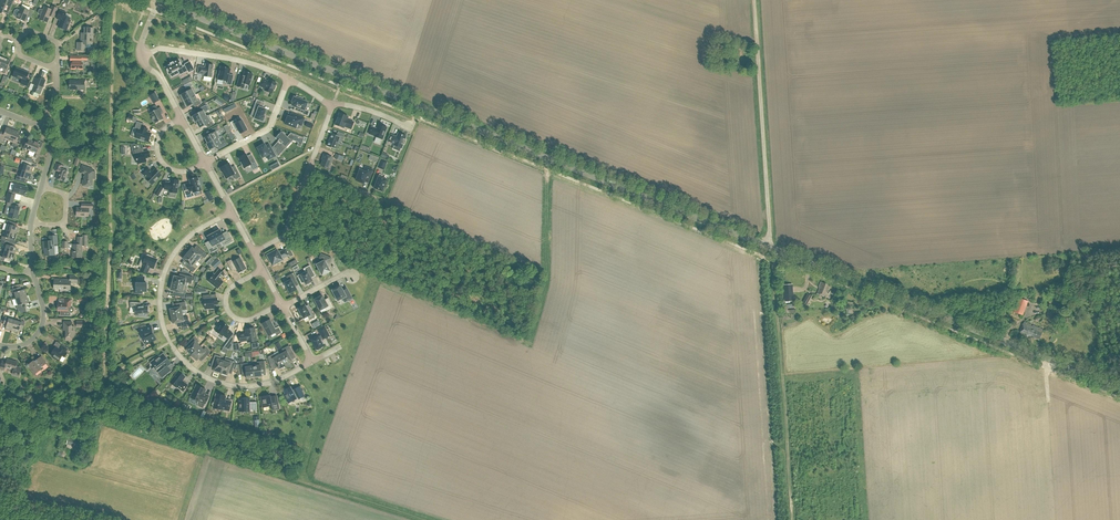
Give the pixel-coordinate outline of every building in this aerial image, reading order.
[(2,13),(5,5),(12,7),(15,0),(0,0),(0,13),(2,13)] [(38,13),(39,14),(41,15),(40,20),(47,23),(50,16),(54,18),(58,9),(52,6),(51,10),(45,7),(43,10),(41,9),(40,10),(38,13)] [(28,15),(32,17),(34,11),(30,9),(29,11),(21,8),(20,12),(18,11),(17,11),(15,15),(16,16),(17,17),(17,18),(25,22),(28,15)] [(61,20),(58,27),(67,31),(72,19),(65,16),(66,13),(60,11),(57,19),(61,20)] [(82,34),(81,43),(78,43),(77,50),(85,51),(86,45),(92,45),(93,38),(94,38),(94,29),(85,28),(85,34),(82,34)] [(70,61),(73,61),(73,64),(72,64),(71,70),(83,70),(84,64),(82,64),(82,60),(88,60),(88,57),(71,57),(70,61)] [(3,73),(5,74),(10,61),(4,58),(0,68),(4,69),(3,73)] [(170,64),(166,67),(169,74),(177,70),(180,75),(188,71),(189,73),(194,70),(190,62),(185,64),(185,65),(182,66),(179,60),(174,63),(173,62),(170,63),(170,64)] [(205,67),(199,66),(198,74),(204,75),(204,76),(212,78),(214,65),(206,64),(205,67)] [(221,67),(218,80),(223,81),(223,84),(231,85),(233,78),(229,77),(231,69),(221,67)] [(21,84),(27,86),(30,80),(27,79),(29,73),(16,68),(13,76),(23,80),(21,84)] [(243,88),(245,84),(249,86),(251,80),(252,81),(253,77),(252,77),(253,74),(245,72),(244,76),(242,82),(239,81),(237,87),(243,88)] [(31,95),(37,98),(39,94),(41,95),(46,80),(40,78),(39,79),(35,78),(33,84),(35,85),(32,91),(33,91),(31,95)] [(276,83),(269,80),(268,82),(267,81),(262,79),(259,85),(265,88),(264,90),(272,94),(273,90),(274,90),(276,87),(275,86),(276,83)] [(81,81),(70,81),(70,90),(85,90),(85,80),(81,80),(81,81)] [(181,95),(184,101),(195,95),(192,89),(193,88),(192,85),(185,88),(187,92),(181,95)] [(159,100),(155,93),(150,96),(154,103),(159,100)] [(195,95),(184,101),(187,107),(193,103),(195,107),(201,104),(200,100),(198,101),(195,95)] [(294,111),(308,116),(309,112),(305,110),(307,102),(302,100),(303,98),(296,96),(296,98),(294,97),(292,102),(293,103),(292,106),(296,107),(294,111)] [(257,111),(255,118),(263,121),(264,121),(265,117),(265,116),(264,116),(266,110),(262,108),(263,106),(264,106),(265,103),(257,100),(253,109),(257,111)] [(150,113),(153,119),(152,119),(154,123),(155,122),(155,123),(163,119),(159,112),(162,110),(160,105),(159,105),(156,106),(158,109),(150,113)] [(199,113),(192,117),(195,123),(197,122),(208,116),(207,116),(206,116),(204,113),(209,110),(206,105),(197,110),(199,113)] [(344,128),(344,126),(351,129),(354,122),(347,120),(348,116),(339,113),(335,125),(344,128)] [(286,121),(285,124),(296,128),(297,123),(302,125),(304,118),(295,115),(294,118),(293,118),(288,116),(288,117),(286,117),(285,121),(286,121)] [(208,116),(197,122),(200,128),(206,124),(208,128),(214,125),(212,121),(211,122),(208,116)] [(236,120),(230,123),(234,129),(237,127),(240,134),(247,130),(242,120),(237,123),(236,120)] [(138,129),(137,133),(136,138),(140,139),(140,140),(144,142),(145,141),(148,142),(151,134),(147,132),(148,129),(143,127),(144,124),(137,122),(135,128),(138,129)] [(371,127),(369,134),(374,136),(382,139),(387,128),(379,125),(377,129),(375,129),(375,128),(371,127)] [(211,134),(205,138),(208,143),(218,138),(219,138),(216,132),(219,130),(217,126),(209,131),(211,134)] [(8,141),(13,130),(6,127),(4,132),(1,130),(0,133),(0,139),(3,141),(4,139),(8,141)] [(11,146),(17,148),(18,145),(20,138),(17,137),(19,133),(13,130),(8,141),(12,142),(11,146)] [(281,132),(276,138),(278,141),(281,144),(280,146),(285,150),(287,148),(286,147),(292,139),(299,141),(298,143),(302,144),(304,138),(291,133),(287,137),(281,132)] [(338,132),(337,136),(332,134),(327,146),(335,149),(337,144),(339,144),(340,140),(343,141),(345,134),(338,132)] [(393,145),(402,148),(403,144),(404,144),(406,140),(405,139),(406,136),(398,133),(397,137),(391,135),(389,142),(394,144),(393,145)] [(208,143),(207,144),(210,150),(217,146),(218,149),(227,145),(225,140),(220,142),(218,138),(208,143)] [(20,148),(29,151),(33,141),(28,139),(27,143),(23,141),(20,148)] [(29,151),(28,155),(37,158),(38,156),(37,156),(38,155),(39,155),(41,149),(37,147),(38,143),(33,141),(29,151)] [(260,147),(257,148),(263,158),(267,155),(270,160),(275,156),(272,150),(268,151),(265,144),(264,144),(263,144),(259,146),(260,147)] [(133,155),(135,155),(138,164),(146,162),(145,158),(150,157),(149,151),(142,153),(141,148),(132,150),(133,155)] [(246,154),(238,158),(244,168),(251,165),(254,170),(259,168),(254,159),(250,161),(246,154)] [(321,166),(329,169),(333,158),(324,154),(322,159),(323,160),(321,166)] [(381,159),(378,168),(384,170),(387,162),(381,159)] [(20,170),(31,173),(33,167),(31,166),(32,163),(21,160),(20,163),(22,164),(20,170)] [(229,163),(219,168),(222,172),(226,179),(234,175),(236,179),(241,177),(236,168),(233,170),(229,163)] [(57,164),(55,170),(58,171),(56,178),(64,181),(68,171),(62,169),(63,166),(57,164)] [(84,173),(86,173),(86,175),(84,176),(84,180),(82,180),(82,184),(84,185),(84,186),(89,187),(89,185),(93,185),(93,179),(95,179),(95,171),(93,171),(93,169),(82,165),(80,172),(84,174),(84,173)] [(373,170),(367,167),(366,167),(365,169),(364,171),(360,170),(356,180),(359,181),(358,182),(362,184),(363,183),(364,183),(365,181),(368,182),(370,177),(373,170)] [(143,174),(147,178),(146,179),(152,185),(161,175),(159,172),(157,169),(156,170),(155,169),(152,173),(151,172),(151,171),(148,168),(143,174)] [(15,179),(20,181),(21,177),(27,179),(29,180),(31,173),(20,170),(18,176),(16,176),(15,179)] [(374,188),(374,189),(374,188),(382,191),(383,191),(387,180),(386,179),(382,178),(382,175),(379,174),(378,176),(378,177),(374,188)] [(200,185),(203,184),(201,177),(198,178),(198,177),(189,179),(191,184),(188,185),(188,184),(187,184),(189,190),(184,191),(186,198),(194,196),(193,193),(201,191),(200,185)] [(169,190),(169,192),(177,193),(178,186),(179,187),(180,183),(178,182),(179,180),(171,179),(170,183),(166,182),(165,189),(169,190)] [(6,197),(13,199),(15,193),(24,196),(27,187),(15,184),(13,191),(9,190),(8,194),(7,194),(6,197)] [(163,188),(159,185),(154,194),(158,196),(163,188)] [(205,193),(209,202),(214,199),(210,191),(205,193)] [(7,217),(16,219),(19,207),(12,205),(13,199),(6,197),(5,202),(7,202),(6,207),(10,208),(7,217)] [(77,208),(77,216),(89,217),(89,208),(93,208),(93,204),(85,204),(85,208),(77,208)] [(6,230),(16,234),(18,227),(10,225),(11,222),(6,220),(5,224),(7,225),(6,230)] [(14,241),(16,234),(6,230),(4,237),(1,236),(0,240),(5,241),(13,243),(14,240),(14,241)] [(214,233),(219,243),(222,241),(225,246),(233,241),(228,232),(225,234),(222,234),(220,230),(219,230),(218,230),(215,231),(214,233)] [(219,243),(214,233),(213,233),(212,233),(209,235),(209,236),(207,237),(210,241),(209,243),(205,245),(210,253),(218,249),(216,245),(219,243)] [(72,257),(82,258),(83,246),(88,246),(88,235),(83,235),(82,237),(77,237),(77,244),(68,244),(68,241),(62,241),(62,248),(72,248),(72,257)] [(45,247),(45,255),(54,255),(54,244),(57,244),(57,236),(49,237),(49,242),(43,242),(43,247),(45,247)] [(13,243),(5,241),(4,244),(6,245),(4,251),(14,254),(16,248),(14,247),(15,244),(13,243)] [(189,252),(188,253),(198,262),(200,259),(203,261),(208,255),(201,249),(198,252),(192,248),(191,247),(188,251),(189,252)] [(277,250),(268,255),(270,259),(269,259),(273,265),(283,260),(282,259),(289,255),(285,249),(279,253),(277,250)] [(9,263),(10,260),(12,261),(14,254),(4,251),(2,257),(0,257),(0,260),(4,262),(9,263)] [(198,262),(188,253),(187,254),(186,254),(183,258),(183,259),(189,264),(186,267),(193,273),(198,267),(195,265),(198,262)] [(332,258),(321,254),(319,258),(322,259),(320,263),(316,265),(322,275),(326,273),(326,274),(331,271),(328,266),(332,258)] [(149,269),(149,267),(153,269),(157,259),(152,257),(153,256),(148,255),(147,255),(146,255),(144,260),(142,259),(139,266),(141,267),(140,271),(147,274),(149,270),(149,269)] [(232,270),(235,269),(236,269),(238,273),(241,272),(243,272),(244,270),(246,269),(240,257),(232,262),(231,260),(227,262),(232,270)] [(215,268),(222,262),(218,258),(212,264),(215,268)] [(302,277),(299,279),(302,284),(305,282),(306,285),(307,284),(307,285),(310,284),(310,282),(313,281),(310,277),(312,276),(312,277),(315,276),(310,266),(305,268),(307,272),(305,273),(301,275),(302,277)] [(214,274),(208,281),(218,289),(223,282),(220,279),(225,274),(219,269),(215,275),(214,274)] [(288,292),(289,292),(290,293),(297,290),(292,282),(296,280),(292,273),(286,277),(289,281),(284,283),(288,289),(287,290),(288,292)] [(172,279),(171,283),(184,286),(185,282),(191,284),(193,277),(182,274),(181,278),(174,276),(174,279),(172,279)] [(70,275),(70,279),(54,279),(54,288),(60,289),(60,292),(66,292),(66,289),(67,289),(71,289),(71,283),(77,283),(78,276),(70,275)] [(136,293),(142,293),(142,291),(147,291),(147,283),(144,283),(144,277),(137,277),(137,283),(136,283),(136,293)] [(820,282),(818,287),(819,288),(817,294),(824,297),(826,292),(829,293),(832,295),(833,292),(830,291),(828,291),(830,287),(827,286),(828,285),(823,283),(820,282)] [(184,286),(171,283),(170,287),(172,287),(171,290),(178,292),(177,296),(184,298),(186,291),(183,290),(184,286)] [(781,284),(783,302),(792,301),(791,284),(781,284)] [(332,290),(335,296),(334,297),(336,300),(337,299),(338,301),(343,298),(345,302),(352,298),(347,288),(343,290),(340,286),(332,290)] [(14,292),(15,299),(26,296),(24,289),(21,290),(20,287),(11,289),(12,293),(14,292)] [(802,302),(806,305),(811,296),(807,293),(802,302)] [(204,299),(205,309),(214,308),(214,305),(218,304),(217,298),(211,299),(210,295),(203,295),(203,300),(204,299)] [(322,295),(314,300),(315,301),(314,301),(316,306),(317,305),(320,310),(325,308),(327,311),(333,307),(329,299),(326,302),(322,295)] [(16,305),(17,309),(25,306),(24,303),(28,302),(26,296),(15,299),(17,305),(16,305)] [(1013,312),(1023,315),(1028,301),(1018,297),(1013,312)] [(58,302),(58,311),(60,311),(60,316),(70,316),(70,315),(71,312),(73,313),(74,311),(74,309),(73,307),(71,307),(71,306),(71,299),(65,299),(65,302),(58,302)] [(169,311),(170,317),(182,314),(182,311),(187,310),(185,301),(177,303),(178,307),(170,309),(170,310),(169,311)] [(134,313),(136,314),(136,316),(140,315),(143,316),(144,315),(145,315),(145,314),(148,313),(148,312),(149,311),(148,308),(148,307),(144,307),(144,306),(141,306),(141,302),(132,302),(133,307),(135,307),(135,309),(134,313)] [(299,312),(301,316),(302,315),(303,319),(308,316),(309,319),(315,316),(311,309),(308,310),(305,305),(298,308),(300,312),(299,312)] [(182,314),(170,317),(172,322),(173,322),(173,323),(181,322),(182,326),(190,324),(188,317),(183,318),(182,314)] [(5,329),(11,331),(14,320),(8,318),(8,317),(5,316),(2,324),(6,325),(5,329)] [(11,331),(17,333),(19,329),(22,330),(24,322),(21,321),(20,322),(14,320),(11,331)] [(275,329),(270,320),(262,324),(268,336),(276,332),(278,335),(282,333),(279,327),(275,329)] [(72,322),(64,321),(64,329),(66,329),(66,340),(74,341),(75,326),(72,326),(72,322)] [(222,336),(223,335),(228,339),(232,333),(227,329),(229,327),(223,322),(216,332),(222,336)] [(1027,334),(1039,340),(1043,330),(1033,326),(1031,326),(1031,325),(1024,322),(1019,333),(1026,336),(1027,334)] [(151,325),(139,328),(140,334),(145,333),(146,337),(143,339),(146,345),(156,340),(153,334),(152,334),(151,332),(152,332),(151,325)] [(321,336),(319,337),(318,336),(311,340),(317,350),(317,349),(318,350),(321,348),(321,347),(324,346),(320,340),(323,339),(329,336),(325,327),(318,330),(321,336)] [(247,340),(248,342),(257,341),(254,328),(246,329),(246,333),(239,335),(240,342),(247,340)] [(190,353),(192,355),(200,347),(197,344),(199,341),(194,336),(189,342),(192,344),(186,351),(189,354),(190,353)] [(232,350),(240,352),(238,343),(233,344),(232,350)] [(68,349),(62,345),(59,348),(56,346),(51,354),(53,356),(53,357),(59,361),(60,360),(63,362),(65,358),(64,357),(67,353),(66,352),(68,349)] [(280,355),(285,365),(287,364),(288,365),(292,361),(289,355),(293,353),(289,345),(282,349),(284,353),(280,355)] [(193,358),(196,361),(202,355),(205,358),(210,352),(206,347),(203,350),(200,347),(192,355),(194,357),(193,358)] [(167,357),(163,353),(164,354),(160,357),(159,356),(151,363),(154,367),(153,368),(153,370),(163,380),(172,371),(167,366),(170,364),(166,358),(167,357)] [(276,364),(279,369),(284,367),(284,366),(285,365),(280,355),(276,357),(274,354),(267,357),(270,365),(274,363),(276,364)] [(218,372),(221,372),(224,361),(220,360),(221,357),(215,355),(212,362),(216,363),(213,371),(218,373),(218,372)] [(35,361),(34,360),(30,363),(28,363),(27,364),(26,366),(28,367),(29,367),(35,375),(41,369),(42,370),(44,368),(43,366),(47,363),(42,356),(35,361)] [(5,369),(5,367),(14,370),(13,374),(20,377),(22,370),(20,369),(20,367),(17,366),(18,362),(8,359),(7,361),(3,360),(0,368),(5,369)] [(222,374),(227,376),(230,368),(233,369),(236,362),(229,360),(228,363),(224,361),(221,372),(223,373),(222,374)] [(253,366),(254,377),(258,377),(259,378),(262,377),(261,370),(265,369),(264,361),(257,362),(257,365),(253,366)] [(246,372),(247,379),(250,379),(250,378),(254,377),(253,366),(248,366),(248,363),(240,364),(241,372),(246,372)] [(143,367),(134,375),(137,378),(145,370),(143,367)] [(178,372),(170,382),(177,387),(178,387),(183,391),(188,385),(184,382),(182,381),(185,377),(184,377),(185,375),(182,373),(181,374),(178,372)] [(204,393),(206,390),(197,385),(191,398),(198,401),(197,403),(198,406),(203,409),(209,396),(204,393)] [(294,390),(292,391),(290,387),(283,391),(285,394),(284,394),(288,403),(298,398),(299,399),(304,396),(299,387),(294,390)] [(222,410),(223,409),(229,411),(231,402),(225,400),(226,396),(216,394),(213,408),(222,410)] [(279,409),(278,402),(274,402),(273,398),(271,398),(270,395),(262,397),(263,400),(261,400),(263,408),(272,406),(272,410),(279,409)] [(249,398),(250,398),(239,398),(239,411),(250,411),(250,410),(257,410),(257,402),(249,402),(249,398)] [(66,444),(77,447),(79,440),(68,437),(66,444)]
